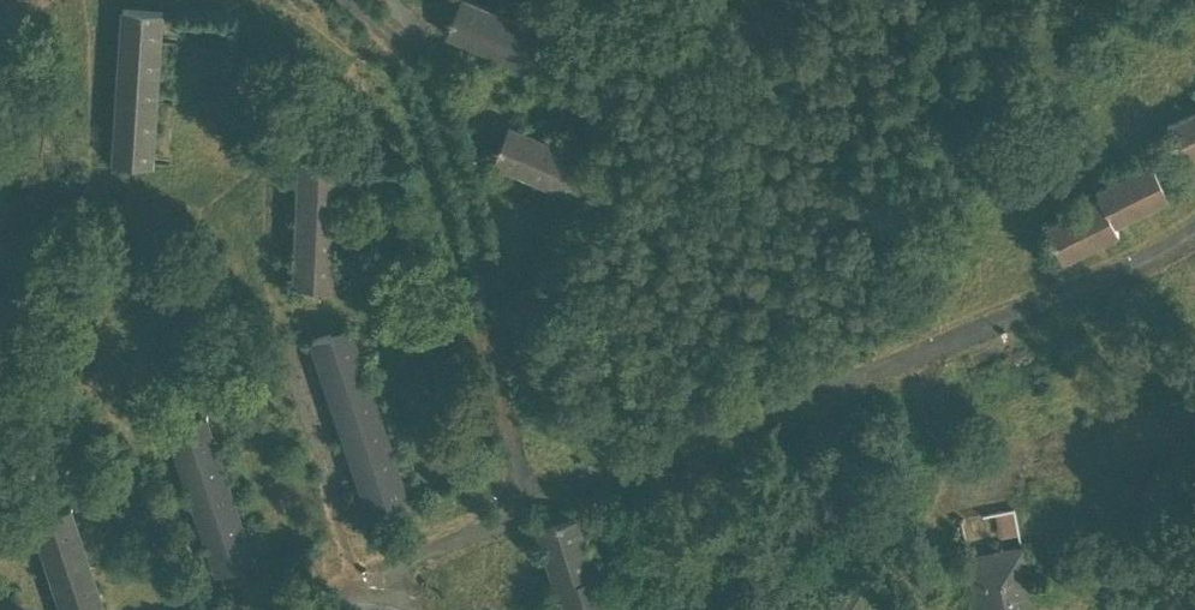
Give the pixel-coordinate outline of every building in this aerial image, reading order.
[(446,34),(531,69),(547,32),(470,0),(460,0),(446,34)] [(124,9),(114,162),(153,165),(163,12),(124,9)] [(1166,125),(1184,160),(1194,154),(1194,111),(1166,125)] [(493,162),(579,198),(594,160),(508,124),(493,162)] [(294,284),(334,286),(340,164),(300,162),(294,284)] [(1118,232),(1114,223),(1168,196),(1152,162),(1097,189),(1101,197),(1046,225),(1063,259),(1118,232)] [(313,339),(370,514),(407,502),(349,327),(313,339)] [(167,430),(215,574),(255,561),(207,417),(167,430)] [(61,609),(106,609),(72,508),(31,522),(61,609)] [(1014,508),(960,518),(968,557),(1022,547),(1014,508)] [(565,609),(609,609),(598,575),(595,576),(577,517),(536,530),(555,588),(558,587),(565,609)] [(968,557),(978,609),(1034,609),(1022,547),(968,557)]
